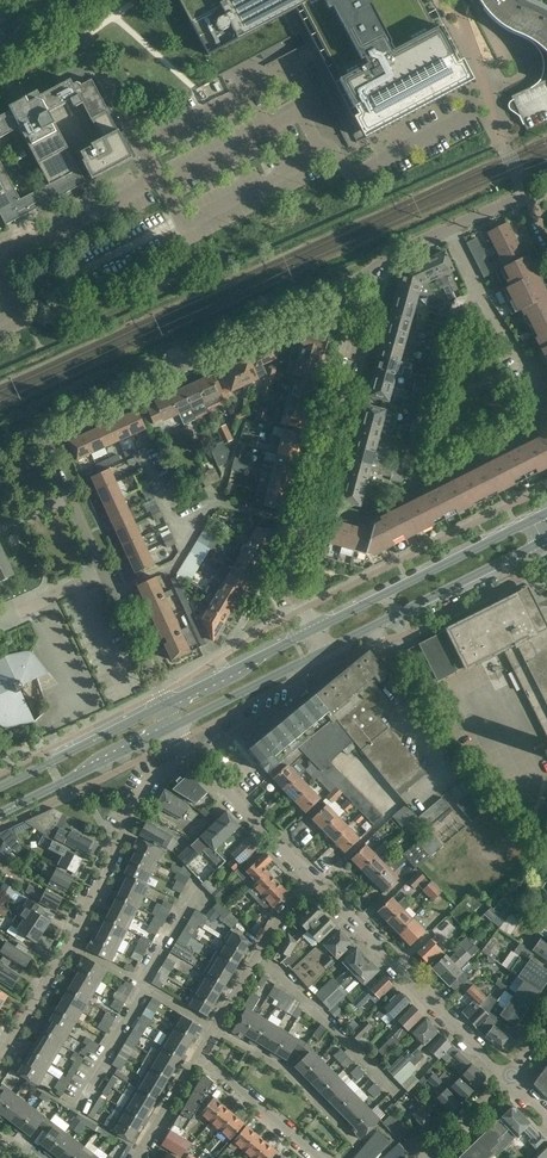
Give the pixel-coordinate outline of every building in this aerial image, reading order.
[(296,7),(300,5),(319,42),(319,43),(318,43),(318,44),(317,45),(317,46),(317,47),(318,48),(318,49),(319,49),(319,50),(320,50),(321,50),(322,50),(323,50),(339,80),(354,109),(358,116),(354,118),(365,139),(473,81),(463,61),(458,63),(454,56),(439,27),(435,29),(419,0),(180,0),(208,54),(208,55),(208,56),(297,9),(296,7)] [(546,14),(544,13),(539,10),(538,9),(536,9),(532,7),(529,6),(525,4),(522,2),(520,5),(518,4),(515,2),(513,0),(478,0),(481,4),(484,9),(483,10),(485,12),(487,14),(489,16),(491,19),(494,22),(497,25),(501,28),(505,30),(508,32),(511,33),(525,39),(528,41),(529,42),(531,43),(532,44),(535,46),(536,47),(537,49),(538,50),(540,53),(541,55),(542,57),(542,60),(543,62),(543,64),(543,65),(543,67),(543,69),(543,70),(542,72),(542,75),(541,77),(540,78),(539,80),(538,83),(537,84),(530,88),(531,89),(546,81),(546,14)] [(61,84),(58,86),(39,96),(36,91),(16,102),(14,103),(8,106),(10,111),(0,117),(0,138),(19,128),(33,155),(40,169),(49,184),(20,199),(0,161),(0,214),(6,225),(7,224),(22,216),(84,184),(86,183),(74,161),(72,157),(59,133),(48,113),(70,101),(73,107),(76,107),(82,104),(101,139),(90,145),(91,147),(80,153),(84,160),(82,161),(91,180),(94,178),(107,171),(117,166),(132,158),(120,134),(94,86),(91,80),(82,85),(81,83),(76,82),(72,84),(70,80),(61,84)] [(513,100),(516,107),(527,101),(523,92),(511,98),(513,100)] [(519,114),(516,107),(513,100),(510,102),(509,103),(509,104),(508,105),(508,106),(508,107),(508,108),(509,109),(509,110),(510,111),(517,115),(519,114)] [(507,222),(487,232),(493,244),(513,234),(507,222)] [(519,245),(513,234),(493,244),(498,255),(519,245)] [(476,246),(473,240),(467,243),(466,243),(472,255),(479,251),(483,249),(480,244),(476,246)] [(525,257),(519,245),(498,255),(504,267),(525,257)] [(481,257),(479,251),(472,255),(478,266),(488,260),(486,255),(481,257)] [(437,255),(431,258),(445,287),(450,285),(445,274),(453,271),(445,252),(444,252),(442,252),(438,253),(437,255)] [(525,257),(504,267),(495,272),(501,284),(506,281),(509,286),(504,289),(510,300),(539,286),(525,257)] [(421,262),(419,263),(428,283),(436,279),(440,289),(445,287),(431,258),(426,260),(424,260),(421,261),(421,262)] [(491,266),(488,260),(478,266),(484,278),(490,275),(487,268),(491,266)] [(403,272),(398,289),(418,295),(432,298),(433,295),(428,283),(419,263),(405,270),(403,272)] [(539,286),(510,300),(516,313),(521,310),(523,316),(528,314),(533,325),(546,318),(546,301),(539,286)] [(396,296),(394,302),(426,311),(427,306),(416,303),(418,295),(398,289),(398,290),(396,291),(395,294),(396,296)] [(391,309),(390,313),(391,314),(391,315),(411,321),(413,313),(424,316),(426,311),(394,302),(393,308),(391,309)] [(450,310),(442,308),(440,315),(448,317),(450,310)] [(388,324),(387,329),(418,338),(419,333),(408,330),(411,321),(391,315),(390,317),(389,318),(388,321),(388,324)] [(533,325),(546,352),(546,318),(533,325)] [(384,335),(383,339),(384,341),(383,342),(403,348),(405,340),(416,343),(418,338),(387,329),(386,334),(384,335)] [(303,341),(302,348),(324,353),(325,352),(328,353),(331,342),(327,342),(329,336),(321,334),(320,337),(298,332),(296,339),(303,341)] [(403,348),(383,342),(383,343),(381,344),(380,348),(381,350),(380,355),(410,364),(412,359),(401,356),(403,348)] [(434,342),(430,355),(435,357),(439,343),(434,342)] [(321,367),(324,353),(302,348),(298,361),(321,367)] [(272,349),(265,352),(269,362),(276,359),(277,358),(272,349)] [(265,352),(258,355),(263,365),(269,362),(265,352)] [(267,374),(262,365),(258,355),(251,358),(251,359),(249,360),(248,359),(235,365),(244,385),(257,379),(267,374)] [(376,363),(375,366),(376,368),(376,369),(395,375),(402,376),(404,368),(411,370),(412,364),(410,364),(380,355),(378,361),(376,363)] [(321,367),(298,361),(294,375),(317,381),(321,367)] [(268,368),(267,374),(266,378),(273,380),(275,370),(277,364),(271,366),(270,369),(268,368)] [(235,365),(217,374),(219,380),(225,393),(244,385),(235,365)] [(429,377),(431,370),(417,366),(415,373),(429,377)] [(374,376),(372,382),(403,391),(404,386),(393,383),(395,375),(376,369),(375,370),(374,371),(373,374),(374,376)] [(202,392),(201,393),(208,408),(228,399),(219,380),(214,383),(211,377),(198,382),(200,386),(199,387),(199,388),(200,388),(202,392)] [(263,387),(271,389),(273,380),(266,378),(263,387)] [(416,380),(413,391),(427,395),(430,384),(416,380)] [(289,395),(312,401),(315,387),(293,381),(289,395)] [(209,411),(208,408),(201,393),(202,392),(200,388),(199,388),(199,387),(200,386),(198,382),(183,389),(195,417),(209,411)] [(369,389),(368,393),(369,394),(368,396),(380,399),(388,401),(390,395),(404,399),(406,392),(403,391),(372,382),(370,388),(369,389)] [(271,389),(263,387),(261,396),(268,398),(271,389)] [(183,389),(168,396),(173,406),(174,405),(178,414),(183,425),(196,419),(195,417),(183,389)] [(286,409),(308,415),(312,401),(289,395),(286,409)] [(173,406),(168,396),(155,402),(156,405),(147,409),(153,423),(162,419),(163,421),(178,414),(174,405),(173,406)] [(426,398),(419,396),(415,410),(422,412),(426,398)] [(366,405),(362,419),(393,428),(394,423),(396,414),(385,411),(366,405)] [(267,409),(261,407),(258,417),(264,418),(267,409)] [(305,429),(308,415),(286,409),(282,423),(305,429)] [(137,410),(123,416),(132,435),(146,429),(137,410)] [(245,416),(243,411),(236,414),(238,419),(245,416)] [(419,425),(421,416),(412,413),(409,423),(419,425)] [(123,416),(110,423),(118,441),(132,435),(123,416)] [(540,437),(542,441),(537,443),(374,525),(372,532),(335,521),(328,543),(373,556),(394,545),(392,541),(414,530),(416,534),(423,531),(420,527),(466,504),(468,508),(474,505),(472,501),(546,464),(546,465),(546,418),(540,437)] [(362,419),(358,432),(378,438),(380,430),(391,433),(393,428),(362,419)] [(96,429),(104,448),(118,441),(110,423),(96,429)] [(226,424),(217,428),(224,444),(232,440),(232,438),(226,424)] [(260,432),(259,436),(261,437),(300,447),(303,434),(274,427),(272,435),(271,434),(260,432)] [(222,441),(208,447),(217,468),(225,464),(228,453),(224,444),(217,428),(216,429),(222,441)] [(91,454),(104,448),(96,429),(82,435),(91,454)] [(358,432),(355,446),(386,454),(388,449),(376,446),(378,438),(358,432)] [(400,444),(413,447),(416,434),(409,432),(408,437),(402,435),(400,444)] [(91,454),(82,435),(68,442),(77,460),(91,454)] [(153,445),(149,435),(144,437),(146,441),(142,443),(144,449),(153,445)] [(297,460),(300,447),(261,437),(260,442),(279,447),(277,455),(297,460)] [(246,448),(238,446),(235,457),(243,459),(246,448)] [(355,446),(351,460),(393,472),(394,466),(385,464),(386,460),(385,460),(386,454),(355,446)] [(134,453),(132,449),(123,453),(125,457),(134,453)] [(264,460),(263,465),(293,473),(297,460),(277,455),(266,452),(264,460)] [(118,455),(109,459),(112,464),(121,460),(118,455)] [(137,462),(135,457),(126,461),(129,466),(137,462)] [(233,461),(231,470),(243,473),(244,473),(248,461),(243,459),(235,457),(234,457),(233,461)] [(103,468),(112,464),(109,459),(101,463),(103,468)] [(351,460),(347,474),(367,479),(369,471),(390,477),(390,481),(401,483),(403,474),(393,472),(351,460)] [(270,480),(290,485),(293,473),(263,465),(262,470),(272,473),(270,480)] [(93,472),(91,468),(82,472),(84,476),(93,472)] [(97,491),(116,483),(110,469),(91,477),(97,491)] [(215,470),(207,473),(212,484),(219,480),(220,480),(215,470)] [(207,473),(200,476),(205,487),(212,484),(207,473)] [(367,479),(347,474),(344,487),(375,496),(376,491),(365,488),(367,479)] [(137,484),(139,488),(148,484),(146,480),(137,484)] [(257,486),(256,490),(287,498),(290,485),(270,480),(268,488),(258,485),(257,486)] [(104,505),(122,496),(116,483),(97,491),(104,505)] [(150,489),(148,484),(139,488),(141,493),(150,489)] [(373,501),(375,496),(344,487),(340,501),(360,506),(362,498),(373,501)] [(264,506),(278,510),(279,510),(280,510),(284,511),(287,498),(256,490),(255,495),(266,498),(264,506)] [(110,519),(129,510),(122,496),(104,505),(110,519)] [(152,516),(160,512),(158,507),(150,511),(152,516)] [(135,524),(129,510),(110,519),(116,532),(135,524)] [(163,516),(160,512),(152,516),(154,520),(163,516)] [(122,546),(141,537),(135,524),(116,532),(122,546)] [(242,531),(239,536),(266,552),(278,532),(257,528),(251,537),(242,531)] [(203,530),(197,541),(206,547),(213,536),(204,531),(203,530)] [(164,543),(173,539),(171,534),(162,538),(164,543)] [(242,552),(259,563),(266,552),(239,536),(237,540),(246,545),(242,552)] [(129,560),(147,551),(141,537),(122,546),(129,560)] [(175,544),(173,539),(164,543),(166,548),(175,544)] [(197,541),(190,552),(202,560),(209,549),(197,541)] [(12,575),(0,549),(0,581),(12,575)] [(147,551),(129,560),(135,573),(154,565),(147,551)] [(183,564),(195,572),(202,560),(190,552),(183,564)] [(225,558),(253,575),(259,563),(242,552),(237,559),(228,554),(225,558)] [(246,586),(253,575),(225,558),(222,563),(232,568),(228,575),(246,586)] [(195,572),(183,564),(177,574),(190,581),(195,572)] [(246,586),(228,575),(219,570),(215,577),(214,576),(211,580),(239,597),(246,586)] [(163,594),(156,577),(137,586),(154,623),(173,614),(166,599),(171,596),(169,591),(163,594)] [(206,644),(175,577),(170,579),(201,646),(206,644)] [(215,597),(233,608),(239,597),(211,580),(209,585),(205,591),(215,596),(215,597)] [(520,593),(446,629),(418,644),(437,682),(465,667),(466,669),(503,651),(540,726),(545,735),(546,739),(546,631),(536,609),(529,612),(520,593)] [(198,603),(226,619),(233,608),(215,597),(211,604),(201,598),(198,603)] [(202,619),(195,622),(205,643),(212,640),(213,641),(223,624),(226,619),(198,603),(196,607),(205,613),(202,619)] [(180,630),(173,614),(154,623),(171,660),(190,652),(183,636),(189,634),(186,628),(180,630)] [(393,656),(398,667),(399,667),(412,661),(406,649),(393,656)] [(315,695),(335,719),(375,686),(389,674),(369,650),(315,695)] [(0,725),(2,726),(3,727),(5,727),(7,728),(8,728),(10,727),(35,722),(20,691),(24,689),(22,685),(40,677),(39,675),(37,666),(41,664),(48,673),(49,673),(36,656),(35,655),(34,654),(32,653),(31,652),(29,652),(28,652),(26,651),(25,651),(24,652),(4,656),(0,659),(0,725)] [(375,686),(335,719),(357,745),(388,784),(415,762),(379,717),(381,715),(378,711),(389,702),(375,686)] [(321,771),(331,762),(342,751),(346,755),(357,745),(335,719),(315,695),(289,716),(248,750),(259,764),(258,765),(269,775),(272,773),(285,759),(297,747),(298,748),(303,753),(321,771)] [(297,747),(285,759),(291,765),(297,760),(303,753),(298,748),(297,747)] [(285,759),(272,773),(276,777),(273,780),(283,790),(290,782),(292,784),(299,777),(300,777),(306,771),(306,770),(306,769),(297,760),(291,765),(285,759)] [(336,767),(331,762),(321,771),(322,772),(326,777),(336,767)] [(314,768),(311,764),(306,769),(306,770),(306,771),(309,773),(314,768)] [(341,773),(336,767),(326,777),(331,782),(341,773)] [(208,793),(189,773),(182,779),(180,777),(175,781),(177,784),(171,790),(195,805),(208,793)] [(346,778),(341,773),(331,782),(333,784),(337,787),(346,778)] [(495,802),(480,784),(479,784),(470,773),(446,794),(455,805),(456,804),(471,822),(495,802)] [(324,778),(320,774),(315,779),(318,783),(324,778)] [(290,782),(283,790),(295,802),(303,795),(301,793),(308,786),(300,777),(299,777),(292,784),(290,782)] [(351,784),(346,778),(337,787),(337,788),(342,792),(342,793),(351,784)] [(333,784),(327,789),(331,793),(337,788),(337,787),(333,784)] [(356,789),(351,784),(342,793),(347,798),(356,789)] [(320,799),(308,786),(301,793),(303,795),(295,802),(305,813),(320,799)] [(342,792),(337,788),(331,793),(326,798),(331,803),(334,800),(342,792)] [(362,794),(356,789),(347,798),(351,802),(352,803),(362,794)] [(189,803),(165,790),(156,806),(180,820),(189,803)] [(367,800),(362,794),(352,803),(357,809),(367,800)] [(430,832),(417,842),(430,857),(445,844),(435,834),(457,815),(442,797),(418,817),(430,832)] [(320,811),(312,820),(322,830),(329,822),(331,824),(338,817),(344,811),(343,810),(340,806),(334,800),(331,803),(326,798),(323,802),(327,805),(320,811)] [(372,805),(367,800),(357,809),(363,814),(372,805)] [(343,810),(349,804),(346,801),(340,806),(343,810)] [(353,808),(349,804),(343,810),(344,811),(347,813),(353,808)] [(377,811),(372,805),(363,814),(368,820),(377,811)] [(405,805),(398,812),(407,822),(415,816),(406,806),(405,805)] [(76,820),(54,808),(24,822),(28,824),(44,835),(44,836),(48,837),(50,838),(63,845),(64,843),(85,854),(92,841),(80,834),(81,833),(72,829),(76,820)] [(199,812),(214,824),(218,820),(203,808),(199,812)] [(377,811),(368,820),(373,825),(382,816),(377,811)] [(214,824),(190,847),(197,854),(208,844),(224,860),(229,854),(249,836),(226,812),(218,820),(214,824)] [(407,822),(398,812),(392,817),(402,827),(404,825),(407,822)] [(354,820),(357,823),(363,818),(359,815),(354,820)] [(407,822),(404,825),(408,830),(419,821),(415,816),(407,822)] [(329,822),(322,830),(334,843),(342,835),(340,833),(347,827),(338,817),(331,824),(329,822)] [(147,822),(139,835),(150,841),(156,844),(165,849),(165,848),(172,836),(157,827),(147,822)] [(18,824),(12,827),(15,833),(21,830),(18,824)] [(2,839),(1,839),(4,841),(12,850),(15,853),(22,846),(19,842),(15,833),(12,827),(4,831),(9,835),(2,839)] [(342,835),(334,843),(344,853),(359,839),(347,827),(340,833),(342,835)] [(53,848),(63,853),(57,864),(75,873),(82,860),(74,856),(76,854),(55,843),(43,836),(39,843),(52,850),(53,848)] [(259,846),(249,836),(229,854),(234,859),(228,865),(234,871),(259,846)] [(132,849),(157,862),(162,851),(137,838),(132,849)] [(0,848),(0,857),(3,859),(6,861),(12,850),(4,841),(0,848)] [(383,850),(385,848),(389,844),(385,841),(381,845),(380,844),(372,852),(365,846),(351,860),(361,870),(368,862),(370,864),(384,851),(383,850)] [(417,842),(403,854),(415,869),(430,857),(417,842)] [(386,866),(392,860),(394,858),(388,852),(392,848),(389,844),(385,848),(383,850),(384,851),(370,864),(368,862),(361,870),(373,882),(381,875),(379,873),(386,866)] [(197,854),(190,847),(189,846),(177,857),(185,866),(197,854)] [(128,856),(127,860),(151,872),(157,862),(132,849),(132,850),(135,851),(132,858),(128,856)] [(373,882),(383,893),(398,879),(392,873),(407,860),(402,855),(399,852),(394,858),(392,860),(386,866),(379,873),(381,875),(373,882)] [(257,883),(268,873),(263,868),(271,859),(265,853),(256,861),(250,855),(234,872),(243,880),(249,874),(257,883)] [(151,872),(127,860),(124,865),(128,866),(124,873),(146,883),(151,872)] [(181,869),(172,864),(170,869),(179,873),(181,869)] [(43,866),(40,872),(51,878),(49,882),(48,883),(58,889),(59,887),(66,891),(73,877),(63,871),(56,868),(54,871),(43,866)] [(429,883),(418,871),(407,882),(414,889),(418,886),(422,890),(429,883)] [(126,879),(122,886),(144,896),(149,885),(146,883),(124,873),(122,877),(126,879)] [(277,882),(268,873),(257,883),(247,891),(257,901),(262,896),(277,882)] [(175,879),(173,884),(183,889),(185,884),(175,879)] [(206,879),(201,885),(211,894),(216,888),(207,879),(206,879)] [(422,890),(431,900),(441,891),(431,881),(429,883),(422,890)] [(262,896),(257,901),(267,911),(272,914),(275,909),(274,907),(288,894),(277,882),(262,896)] [(7,894),(11,888),(4,883),(0,889),(0,890),(7,894)] [(181,893),(183,889),(173,884),(171,888),(181,893)] [(216,888),(211,894),(218,901),(227,892),(221,885),(220,884),(216,888)] [(43,894),(28,886),(25,892),(39,900),(38,903),(55,911),(62,899),(45,890),(43,894)] [(116,890),(113,895),(138,907),(144,896),(122,886),(119,892),(116,890)] [(115,901),(111,907),(133,918),(138,907),(113,895),(111,899),(115,901)] [(377,912),(387,922),(394,914),(396,916),(409,904),(403,898),(397,904),(392,898),(377,912)] [(24,905),(17,916),(23,919),(43,933),(50,922),(40,915),(44,910),(28,899),(24,905)] [(158,903),(170,910),(173,905),(164,901),(162,905),(158,903)] [(218,902),(212,908),(219,915),(223,918),(224,919),(230,913),(227,910),(218,902)] [(158,903),(152,914),(155,915),(165,921),(170,910),(158,903)] [(291,970),(296,966),(316,947),(315,947),(307,954),(303,950),(310,943),(313,946),(317,942),(318,942),(335,926),(313,904),(296,920),(293,926),(300,933),(296,937),(295,935),(292,938),(288,934),(288,935),(273,959),(280,964),(281,963),(286,967),(287,966),(291,970),(290,970),(291,970)] [(498,904),(493,909),(502,916),(506,911),(498,904)] [(105,912),(103,916),(127,929),(133,918),(111,907),(108,914),(105,912)] [(212,908),(205,915),(208,918),(213,922),(219,915),(212,908)] [(497,914),(491,908),(484,914),(491,921),(497,914)] [(196,910),(189,921),(198,926),(220,939),(222,935),(204,925),(208,918),(205,915),(204,914),(196,910)] [(403,910),(396,916),(394,914),(387,922),(399,935),(407,927),(405,925),(412,919),(403,910)] [(232,928),(238,921),(230,913),(224,919),(223,918),(221,920),(232,928)] [(509,913),(504,921),(514,928),(520,920),(509,913)] [(476,920),(471,914),(459,925),(465,930),(476,920)] [(10,926),(7,932),(11,934),(15,929),(26,936),(36,943),(43,933),(23,919),(17,916),(16,915),(12,921),(13,923),(11,926),(10,926)] [(155,915),(151,922),(151,921),(149,926),(151,927),(158,931),(160,926),(162,927),(165,921),(155,915)] [(104,922),(100,929),(122,940),(127,929),(103,916),(100,921),(104,922)] [(424,931),(412,919),(405,925),(407,927),(399,935),(409,945),(424,931)] [(189,921),(183,931),(191,936),(194,938),(199,931),(196,929),(198,926),(189,921)] [(538,933),(546,939),(546,921),(538,933)] [(259,926),(254,934),(258,938),(263,929),(259,926)] [(156,935),(158,931),(151,927),(148,932),(156,935)] [(117,951),(122,940),(100,929),(97,936),(94,934),(92,938),(117,951)] [(223,941),(248,955),(254,945),(230,930),(223,941)] [(185,946),(191,936),(183,931),(177,941),(185,946)] [(350,942),(339,931),(324,945),(333,955),(330,957),(321,965),(325,969),(346,949),(344,947),(350,942)] [(439,941),(434,936),(417,953),(426,962),(429,959),(432,963),(443,952),(435,944),(439,941)] [(465,952),(472,944),(476,939),(472,936),(468,939),(465,936),(458,944),(461,947),(449,959),(445,955),(432,968),(440,977),(466,952),(465,952)] [(117,951),(92,938),(86,949),(111,962),(117,951)] [(496,943),(490,938),(481,952),(492,960),(495,955),(490,952),(496,943)] [(531,951),(535,954),(546,962),(546,944),(540,939),(531,951)] [(177,941),(170,952),(183,959),(188,962),(195,952),(185,946),(177,941)] [(248,955),(223,941),(217,951),(241,966),(244,962),(240,960),(244,954),(247,956),(248,955)] [(6,942),(3,947),(0,945),(0,954),(24,968),(31,957),(26,954),(29,950),(18,943),(15,947),(6,942)] [(136,947),(145,952),(148,947),(139,942),(136,947)] [(500,965),(517,977),(523,981),(540,993),(546,982),(546,970),(543,967),(531,959),(535,954),(531,951),(519,943),(513,952),(511,951),(500,965)] [(449,986),(450,985),(455,991),(459,987),(462,984),(467,980),(476,971),(470,966),(469,965),(471,963),(468,960),(478,950),(472,944),(465,952),(466,952),(440,977),(449,986)] [(145,952),(136,947),(134,952),(143,956),(145,952)] [(316,947),(296,966),(291,970),(308,988),(309,989),(326,972),(318,964),(321,955),(323,953),(316,947)] [(315,994),(323,1003),(367,959),(356,948),(341,962),(349,970),(346,971),(335,982),(331,978),(315,994)] [(241,966),(217,951),(211,962),(232,974),(235,968),(239,970),(241,966)] [(183,959),(170,952),(164,962),(173,967),(176,969),(183,959)] [(77,967),(101,981),(107,970),(84,956),(77,967)] [(377,970),(367,959),(323,1003),(330,1010),(338,1001),(347,993),(345,991),(356,980),(356,978),(363,984),(377,970)] [(164,962),(158,973),(166,978),(173,967),(164,962)] [(211,962),(205,972),(229,986),(231,982),(228,980),(232,974),(211,962)] [(1,982),(11,988),(19,975),(0,963),(0,981),(1,982)] [(135,968),(126,964),(124,968),(133,973),(135,968)] [(95,991),(101,981),(77,967),(75,971),(78,973),(74,979),(95,991)] [(229,986),(205,972),(198,983),(219,995),(223,989),(226,991),(229,986)] [(268,978),(263,975),(258,983),(262,986),(268,978)] [(393,986),(383,976),(377,981),(375,979),(367,988),(369,990),(351,1007),(356,1012),(370,998),(375,1003),(393,986)] [(497,981),(495,984),(503,990),(504,991),(512,997),(528,1008),(533,1002),(535,1001),(537,999),(537,997),(540,993),(523,981),(517,977),(509,989),(505,986),(497,981)] [(88,1002),(95,991),(74,979),(70,985),(67,983),(65,988),(88,1002)] [(163,984),(154,979),(151,983),(160,988),(163,984)] [(462,984),(459,987),(464,993),(473,1001),(478,1006),(480,1008),(488,1015),(497,1023),(502,1017),(516,1027),(528,1008),(512,997),(504,991),(497,1001),(488,995),(486,998),(472,985),(467,980),(462,984)] [(134,986),(126,981),(123,986),(131,991),(134,986)] [(198,983),(192,993),(216,1007),(218,1003),(215,1001),(219,995),(198,983)] [(279,1002),(284,993),(273,987),(268,996),(275,999),(279,1002)] [(82,1012),(88,1002),(65,988),(62,992),(65,994),(62,1000),(82,1012)] [(409,1003),(398,991),(375,1014),(380,1019),(387,1013),(393,1019),(409,1003)] [(119,992),(113,1002),(121,1008),(128,997),(119,992)] [(246,1008),(232,1031),(243,1038),(257,1015),(251,1012),(260,997),(252,992),(243,1007),(244,1007),(246,1008)] [(216,1007),(192,993),(186,1004),(210,1018),(216,1007)] [(276,1006),(287,1012),(294,1000),(294,999),(284,993),(279,1002),(276,1006)] [(161,1003),(152,997),(150,1002),(158,1007),(161,1003)] [(52,1008),(76,1023),(82,1012),(62,1000),(58,1006),(54,1004),(52,1008)] [(294,1000),(287,1012),(297,1018),(302,1010),(298,1007),(300,1003),(294,1000)] [(473,1001),(461,1012),(469,1019),(468,1020),(476,1027),(475,1028),(485,1037),(500,1048),(508,1037),(494,1026),(497,1023),(488,1015),(480,1008),(478,1006),(473,1001)] [(113,1002),(110,1007),(118,1012),(121,1008),(113,1002)] [(342,1011),(336,1004),(329,1011),(335,1017),(342,1011)] [(423,1017),(411,1005),(396,1020),(402,1026),(378,1050),(383,1056),(398,1042),(423,1017)] [(49,1021),(70,1033),(76,1023),(52,1008),(50,1012),(53,1014),(49,1021)] [(109,1028),(115,1018),(106,1013),(100,1023),(109,1028)] [(140,1019),(148,1024),(151,1019),(142,1014),(140,1019)] [(173,1025),(197,1039),(203,1028),(180,1014),(173,1025)] [(249,1042),(253,1044),(267,1021),(257,1015),(243,1038),(245,1035),(251,1039),(249,1042)] [(267,1021),(253,1044),(257,1047),(259,1044),(265,1047),(277,1027),(281,1021),(271,1015),(267,1021)] [(396,1061),(387,1070),(393,1076),(402,1068),(413,1057),(419,1052),(419,1051),(438,1032),(433,1027),(430,1024),(425,1019),(424,1018),(416,1026),(410,1032),(419,1041),(409,1051),(407,1049),(396,1061)] [(148,1024),(140,1019),(137,1023),(146,1028),(148,1024)] [(372,1027),(365,1020),(351,1034),(364,1048),(370,1043),(363,1036),(372,1027)] [(63,1044),(70,1033),(49,1021),(45,1027),(42,1025),(39,1029),(63,1044)] [(106,1033),(109,1028),(100,1023),(98,1028),(106,1033)] [(197,1039),(173,1025),(167,1035),(187,1047),(191,1041),(195,1043),(197,1039)] [(277,1027),(265,1047),(272,1051),(270,1054),(274,1057),(288,1034),(277,1027)] [(57,1054),(63,1044),(39,1029),(37,1033),(40,1035),(36,1042),(57,1054)] [(160,1031),(154,1041),(161,1045),(184,1060),(187,1056),(184,1054),(187,1047),(167,1035),(160,1031)] [(294,1047),(300,1051),(305,1045),(304,1043),(288,1034),(274,1057),(278,1059),(280,1056),(286,1060),(294,1047)] [(432,1043),(427,1049),(438,1060),(441,1057),(452,1045),(441,1034),(432,1043)] [(127,1040),(136,1045),(138,1040),(130,1035),(127,1040)] [(96,1049),(99,1045),(90,1040),(88,1044),(96,1049)] [(136,1045),(127,1040),(124,1044),(133,1049),(136,1045)] [(51,1064),(57,1054),(36,1042),(33,1048),(29,1046),(27,1050),(51,1064)] [(88,1044),(85,1048),(89,1051),(94,1054),(96,1049),(88,1044)] [(184,1060),(161,1045),(154,1056),(175,1068),(179,1062),(182,1064),(184,1060)] [(305,1045),(300,1051),(305,1056),(294,1066),(300,1072),(297,1075),(300,1078),(319,1059),(305,1045)] [(452,1045),(441,1057),(447,1063),(452,1058),(462,1068),(458,1073),(461,1076),(462,1075),(467,1081),(475,1089),(485,1080),(485,1076),(478,1069),(472,1064),(453,1045),(452,1045)] [(337,1059),(344,1052),(340,1049),(333,1056),(337,1059)] [(44,1075),(51,1064),(27,1050),(24,1054),(28,1056),(24,1062),(44,1075)] [(352,1061),(344,1052),(337,1059),(340,1063),(345,1068),(352,1061)] [(393,1076),(393,1077),(401,1085),(412,1074),(417,1069),(414,1066),(424,1056),(419,1052),(413,1057),(402,1068),(393,1076)] [(78,1067),(83,1059),(79,1056),(74,1064),(78,1067)] [(117,1056),(114,1060),(123,1066),(126,1061),(117,1056)] [(175,1068),(154,1056),(148,1066),(172,1081),(174,1077),(171,1075),(175,1068)] [(319,1059),(300,1078),(304,1081),(306,1079),(312,1084),(328,1068),(319,1059)] [(123,1066),(114,1060),(112,1065),(120,1070),(123,1066)] [(17,1067),(14,1071),(28,1079),(36,1084),(38,1085),(44,1075),(24,1062),(20,1068),(17,1067)] [(72,1077),(78,1067),(74,1064),(68,1075),(72,1077)] [(534,1082),(534,1086),(546,1099),(546,1064),(534,1082)] [(172,1081),(148,1066),(142,1077),(162,1089),(166,1083),(169,1085),(172,1081)] [(354,1077),(361,1070),(357,1066),(350,1073),(354,1077)] [(317,1095),(336,1077),(328,1068),(312,1084),(317,1089),(314,1092),(317,1095)] [(364,1073),(361,1070),(354,1077),(357,1080),(364,1073)] [(429,1070),(419,1081),(423,1084),(426,1081),(436,1089),(442,1082),(429,1070)] [(329,1101),(345,1085),(351,1079),(342,1071),(336,1077),(317,1095),(321,1099),(323,1096),(329,1101)] [(439,1078),(438,1078),(442,1081),(449,1088),(450,1087),(455,1092),(463,1101),(473,1091),(465,1082),(460,1077),(455,1083),(444,1072),(443,1073),(439,1078)] [(25,1079),(19,1075),(13,1082),(19,1087),(25,1079)] [(72,1077),(68,1075),(62,1085),(66,1088),(72,1077)] [(107,1084),(111,1087),(117,1078),(112,1076),(107,1084)] [(162,1089),(142,1077),(135,1087),(159,1102),(162,1097),(159,1095),(162,1089)] [(170,1131),(181,1137),(213,1082),(205,1077),(201,1078),(173,1125),(170,1131)] [(33,1089),(36,1084),(28,1079),(25,1084),(33,1089)] [(371,1094),(378,1087),(374,1083),(367,1090),(371,1094)] [(16,1095),(2,1084),(0,1087),(0,1094),(0,1095),(0,1116),(16,1095)] [(111,1087),(107,1084),(102,1093),(107,1095),(111,1087)] [(62,1085),(56,1094),(61,1096),(66,1088),(62,1085)] [(334,1113),(353,1094),(345,1085),(329,1101),(334,1107),(331,1109),(334,1113)] [(159,1102),(135,1087),(129,1098),(150,1110),(154,1104),(157,1106),(159,1102)] [(378,1087),(371,1094),(374,1098),(381,1091),(378,1087)] [(353,1094),(334,1113),(338,1116),(341,1113),(346,1119),(362,1103),(368,1097),(359,1088),(353,1094)] [(460,1103),(447,1089),(435,1100),(449,1114),(460,1103)] [(11,1121),(26,1102),(16,1095),(0,1116),(0,1118),(3,1120),(5,1117),(11,1121)] [(94,1105),(99,1108),(104,1099),(100,1097),(94,1105)] [(129,1098),(123,1108),(147,1123),(149,1118),(146,1116),(150,1110),(129,1098)] [(210,1123),(223,1107),(213,1098),(200,1114),(210,1123)] [(26,1102),(11,1121),(17,1126),(14,1129),(18,1132),(35,1110),(26,1102)] [(351,1130),(370,1111),(362,1103),(346,1119),(351,1124),(348,1127),(351,1130)] [(396,1108),(392,1104),(384,1111),(388,1116),(396,1108)] [(430,1115),(419,1104),(404,1118),(411,1124),(416,1119),(429,1133),(438,1124),(430,1115)] [(99,1108),(94,1105),(89,1114),(94,1116),(99,1108)] [(220,1131),(233,1115),(223,1107),(210,1123),(220,1131)] [(503,1149),(525,1128),(533,1137),(528,1141),(538,1152),(546,1143),(546,1140),(530,1123),(515,1107),(512,1107),(499,1119),(511,1131),(503,1138),(506,1140),(502,1143),(500,1141),(497,1144),(503,1149)] [(147,1123),(123,1108),(117,1119),(137,1131),(141,1124),(144,1126),(147,1123)] [(44,1128),(50,1121),(35,1110),(18,1132),(22,1135),(24,1132),(31,1136),(40,1124),(44,1128)] [(370,1111),(351,1130),(360,1139),(379,1120),(370,1111)] [(393,1113),(382,1123),(387,1129),(398,1119),(393,1113)] [(49,1132),(40,1143),(46,1148),(44,1151),(48,1154),(64,1132),(69,1125),(55,1114),(50,1121),(44,1128),(49,1132)] [(85,1125),(88,1120),(80,1115),(77,1120),(85,1125)] [(134,1137),(137,1131),(117,1119),(110,1115),(104,1125),(134,1144),(137,1139),(134,1137)] [(233,1115),(220,1131),(230,1140),(244,1124),(233,1115)] [(72,1122),(69,1126),(79,1133),(85,1125),(77,1120),(75,1118),(72,1122)] [(493,1153),(496,1156),(503,1149),(497,1144),(500,1141),(502,1143),(506,1140),(503,1138),(511,1131),(499,1119),(459,1157),(460,1157),(464,1157),(465,1157),(488,1157),(493,1153)] [(97,1126),(88,1120),(85,1125),(94,1130),(97,1126)] [(243,1150),(256,1135),(246,1126),(233,1142),(229,1146),(234,1151),(238,1146),(243,1150)] [(102,1128),(99,1133),(106,1138),(109,1133),(102,1128)] [(170,1131),(162,1144),(182,1156),(192,1144),(181,1137),(170,1131)] [(357,1154),(354,1157),(403,1157),(409,1153),(399,1142),(397,1144),(395,1142),(394,1143),(390,1139),(389,1141),(378,1131),(357,1154)] [(48,1154),(51,1157),(54,1154),(59,1157),(60,1157),(74,1139),(64,1132),(48,1154)] [(109,1133),(106,1138),(115,1143),(118,1138),(109,1133)] [(266,1143),(256,1135),(243,1150),(252,1157),(254,1157),(266,1143)] [(60,1157),(75,1157),(84,1146),(74,1139),(60,1157)] [(254,1157),(271,1157),(276,1152),(266,1143),(254,1157)] [(533,1157),(546,1157),(546,1144),(541,1151),(533,1157)] [(94,1154),(84,1146),(75,1157),(90,1157),(94,1154)]
